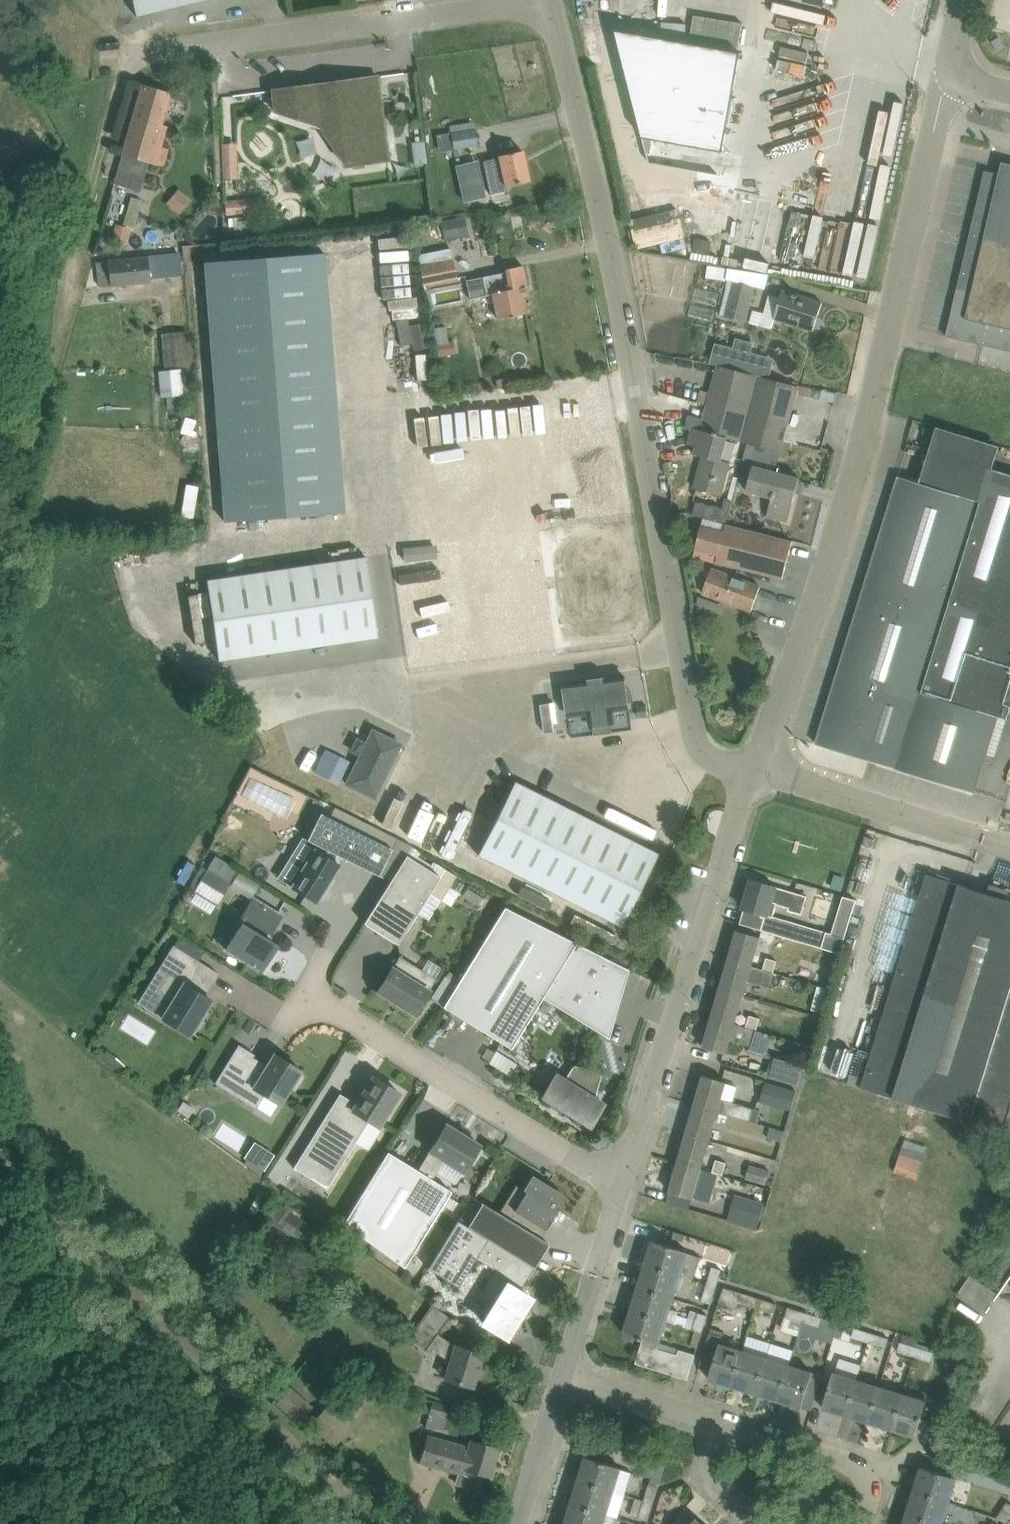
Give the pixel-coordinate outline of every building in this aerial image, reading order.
[(138,16),(197,0),(133,0),(138,16)] [(743,22),(695,15),(691,39),(739,47),(743,22)] [(644,137),(725,152),(742,52),(617,29),(644,137)] [(378,75),(331,82),(341,157),(346,165),(389,160),(378,75)] [(331,82),(303,85),(272,89),(275,111),(320,127),(341,157),(331,82)] [(171,93),(162,90),(143,84),(123,154),(114,184),(141,191),(149,161),(156,163),(161,146),(167,126),(161,124),(171,93)] [(475,128),(450,132),(453,147),(477,143),(475,128)] [(236,140),(222,141),(223,177),(238,176),(236,140)] [(413,154),(426,153),(425,140),(412,142),(413,154)] [(507,190),(506,185),(529,180),(523,150),(498,155),(499,158),(484,161),(491,193),(507,190)] [(478,161),(457,165),(456,165),(464,201),(485,196),(478,161)] [(982,344),(1009,350),(1009,163),(1002,161),(1000,173),(986,169),(947,336),(982,344)] [(687,182),(641,196),(647,215),(693,201),(687,182)] [(265,195),(254,197),(225,200),(227,215),(267,210),(265,195)] [(678,208),(630,219),(632,229),(633,229),(638,248),(662,243),(664,252),(688,247),(681,216),(680,217),(678,208)] [(246,215),(238,216),(238,225),(246,224),(246,215)] [(445,240),(461,237),(457,218),(442,221),(445,240)] [(116,223),(111,239),(112,239),(111,242),(125,247),(126,243),(127,243),(132,228),(116,223)] [(417,254),(423,286),(458,278),(451,247),(431,252),(417,254)] [(336,250),(216,258),(233,517),(353,509),(336,250)] [(151,281),(149,257),(97,262),(100,286),(151,281)] [(493,293),(497,318),(525,312),(522,296),(529,295),(523,265),(506,269),(506,271),(466,279),(470,298),(493,293)] [(747,321),(756,286),(734,280),(725,315),(747,321)] [(782,289),(780,295),(771,293),(761,325),(773,328),(776,318),(814,330),(823,301),(804,296),(782,289)] [(165,366),(181,364),(191,362),(187,330),(162,333),(165,366)] [(770,377),(773,365),(767,355),(752,352),(755,342),(737,337),(735,347),(716,342),(711,362),(770,377)] [(453,341),(449,342),(437,343),(439,355),(455,352),(453,341)] [(799,385),(771,378),(745,371),(718,364),(711,391),(704,418),(697,417),(694,427),(728,437),(782,451),(799,385)] [(158,371),(161,397),(167,396),(167,407),(181,406),(180,394),(184,394),(182,369),(158,371)] [(497,388),(509,386),(508,377),(496,379),(497,388)] [(821,399),(823,390),(814,388),(812,397),(821,399)] [(699,401),(708,403),(711,391),(702,389),(699,401)] [(722,459),(728,437),(694,427),(693,427),(689,443),(697,445),(695,453),(704,455),(695,487),(723,495),(731,462),(722,459)] [(772,494),(768,515),(789,521),(800,477),(754,465),(748,488),(772,494)] [(990,467),(980,500),(901,476),(818,743),(870,760),(974,792),(998,715),(1009,718),(1009,715),(1009,473),(990,467)] [(694,514),(727,523),(734,500),(726,498),(724,508),(697,501),(694,514)] [(786,538),(766,533),(727,523),(725,531),(703,525),(697,549),(719,555),(717,562),(756,572),(784,579),(794,540),(786,538)] [(622,524),(544,534),(546,538),(552,570),(628,560),(622,524)] [(207,579),(219,659),(378,636),(366,556),(207,579)] [(704,592),(749,609),(752,610),(761,586),(713,568),(704,592)] [(631,709),(626,674),(564,682),(568,717),(590,714),(592,727),(595,726),(614,724),(618,724),(616,711),(631,709)] [(647,704),(637,705),(638,716),(648,715),(647,704)] [(373,730),(366,743),(357,739),(352,750),(361,754),(347,783),(375,797),(401,743),(373,730)] [(662,761),(664,758),(630,760),(642,820),(674,812),(662,761)] [(303,808),(309,794),(283,782),(281,786),(269,781),(259,776),(253,790),(268,798),(265,805),(286,814),(291,803),(303,808)] [(515,781),(478,853),(622,925),(658,853),(515,781)] [(379,875),(393,848),(321,813),(308,839),(302,836),(290,857),(304,866),(292,886),(317,901),(319,897),(322,899),(329,888),(326,886),(340,864),(338,863),(342,856),(379,875)] [(918,1104),(1003,1130),(1004,1131),(1009,1112),(1009,899),(989,893),(971,887),(927,873),(927,875),(916,871),(919,861),(884,850),(873,887),(871,891),(874,891),(904,901),(906,901),(907,898),(920,902),(866,1077),(852,1073),(848,1083),(863,1087),(918,1104)] [(441,876),(407,855),(364,922),(398,944),(441,876)] [(208,867),(205,874),(195,889),(194,891),(218,906),(232,882),(208,867)] [(790,910),(803,913),(808,896),(753,878),(744,908),(766,914),(762,929),(820,946),(825,930),(774,915),(778,903),(790,907),(790,910)] [(831,950),(841,953),(856,900),(846,897),(831,950)] [(227,949),(261,970),(277,944),(264,936),(268,930),(271,932),(282,915),(254,898),(239,922),(242,924),(227,949)] [(609,1038),(629,969),(505,906),(443,1006),(511,1048),(543,997),(609,1038)] [(565,922),(562,929),(569,933),(573,926),(565,922)] [(775,972),(775,970),(778,962),(778,960),(756,954),(761,936),(738,929),(729,958),(775,972)] [(205,995),(219,972),(174,944),(159,968),(168,974),(159,988),(172,1002),(162,1017),(190,1034),(192,1030),(195,1033),(202,1021),(199,1019),(211,999),(205,995)] [(401,1006),(400,1008),(410,1015),(412,1012),(415,1014),(437,978),(400,955),(393,967),(392,966),(377,991),(401,1006)] [(729,958),(721,988),(744,994),(748,981),(770,987),(775,972),(729,958)] [(818,985),(815,996),(826,999),(829,988),(818,985)] [(736,1024),(736,1023),(744,994),(721,988),(712,1017),(736,1024)] [(758,1030),(758,1029),(761,1018),(750,1015),(747,1026),(747,1027),(756,1029),(758,1030)] [(731,1039),(752,1045),(756,1029),(747,1027),(746,1027),(747,1026),(736,1023),(736,1024),(712,1017),(704,1046),(727,1053),(731,1039)] [(238,1044),(239,1044),(215,1082),(257,1108),(265,1094),(280,1104),(291,1086),(295,1088),(303,1075),(299,1073),(301,1069),(274,1053),(267,1065),(253,1057),(255,1054),(239,1043),(238,1044)] [(805,1063),(774,1055),(768,1076),(800,1085),(805,1063)] [(564,1080),(557,1075),(543,1096),(589,1124),(602,1103),(595,1098),(602,1073),(574,1064),(564,1080)] [(752,1120),(758,1122),(762,1109),(723,1098),(728,1081),(704,1074),(696,1103),(752,1120)] [(340,1093),(294,1167),(327,1187),(369,1120),(379,1126),(400,1092),(373,1075),(356,1103),(340,1093)] [(798,1089),(766,1080),(760,1102),(792,1111),(798,1089)] [(194,1107),(183,1100),(177,1110),(188,1117),(194,1107)] [(710,1139),(715,1123),(748,1133),(752,1120),(696,1103),(687,1133),(710,1139)] [(344,1222),(405,1266),(452,1190),(432,1178),(443,1159),(463,1171),(471,1158),(474,1159),(480,1148),(478,1147),(480,1144),(468,1136),(468,1135),(459,1130),(459,1131),(446,1123),(429,1150),(431,1151),(419,1170),(388,1151),(344,1222)] [(292,1160),(312,1131),(304,1125),(284,1154),(292,1160)] [(679,1162),(702,1168),(710,1139),(687,1133),(679,1162)] [(243,1161),(262,1171),(273,1151),(254,1140),(243,1161)] [(901,1153),(895,1172),(918,1180),(924,1161),(901,1153)] [(726,1163),(717,1160),(713,1171),(723,1174),(726,1163)] [(702,1168),(679,1162),(670,1191),(693,1197),(693,1196),(711,1201),(719,1174),(701,1169),(702,1168)] [(769,1169),(750,1164),(746,1178),(765,1184),(769,1169)] [(458,1220),(535,1267),(549,1243),(537,1235),(542,1227),(546,1229),(558,1209),(555,1207),(563,1193),(533,1174),(523,1189),(526,1191),(509,1218),(472,1196),(458,1220)] [(736,1194),(728,1219),(728,1220),(758,1229),(766,1203),(736,1194)] [(263,1216),(265,1218),(297,1241),(310,1223),(276,1199),(263,1216)] [(458,1220),(428,1268),(458,1286),(476,1257),(495,1269),(478,1298),(492,1307),(483,1322),(508,1337),(509,1334),(511,1336),(518,1325),(516,1323),(531,1298),(519,1291),(535,1267),(458,1220)] [(653,1240),(646,1263),(695,1278),(702,1256),(688,1252),(689,1251),(672,1246),(653,1240)] [(695,1278),(646,1263),(639,1287),(674,1298),(688,1301),(695,1278)] [(714,1266),(708,1283),(718,1286),(723,1269),(714,1266)] [(414,1275),(405,1269),(400,1276),(409,1282),(414,1275)] [(972,1274),(960,1292),(988,1311),(999,1293),(972,1274)] [(708,1283),(702,1301),(712,1304),(718,1286),(708,1283)] [(740,1302),(757,1307),(760,1297),(725,1286),(720,1302),(738,1308),(740,1302)] [(632,1310),(667,1321),(675,1323),(679,1310),(671,1307),(674,1298),(639,1287),(632,1310)] [(760,1297),(757,1307),(775,1313),(778,1303),(760,1297)] [(445,1378),(450,1380),(473,1387),(483,1353),(456,1344),(455,1345),(438,1333),(450,1317),(432,1304),(409,1337),(426,1349),(429,1346),(450,1361),(445,1378)] [(786,1316),(803,1322),(806,1312),(789,1306),(786,1316)] [(637,1362),(688,1379),(696,1354),(679,1348),(678,1354),(658,1347),(667,1321),(632,1310),(624,1333),(644,1339),(637,1362)] [(693,1329),(696,1330),(703,1332),(709,1315),(699,1312),(698,1312),(693,1329)] [(806,1312),(803,1322),(821,1327),(824,1317),(806,1312)] [(852,1337),(869,1343),(872,1332),(855,1327),(852,1337)] [(709,1378),(733,1385),(744,1349),(721,1342),(723,1336),(710,1332),(701,1362),(713,1366),(709,1378)] [(872,1332),(869,1343),(887,1348),(890,1337),(872,1332)] [(898,1351),(915,1357),(918,1346),(901,1341),(898,1351)] [(918,1346),(915,1357),(933,1362),(936,1352),(918,1346)] [(744,1349),(733,1385),(756,1392),(767,1356),(744,1349)] [(756,1392),(779,1400),(790,1363),(767,1356),(756,1392)] [(840,1356),(837,1370),(858,1375),(861,1361),(840,1356)] [(814,1370),(790,1363),(779,1400),(802,1407),(814,1370)] [(823,1407),(846,1414),(857,1379),(834,1371),(823,1407)] [(846,1414),(870,1421),(881,1386),(857,1379),(846,1414)] [(904,1393),(881,1386),(870,1421),(893,1429),(904,1393)] [(904,1393),(893,1429),(916,1436),(927,1400),(904,1393)] [(453,1422),(457,1410),(433,1401),(429,1414),(447,1419),(453,1422)] [(427,1435),(420,1462),(462,1474),(463,1469),(491,1477),(499,1447),(470,1438),(468,1446),(427,1435)] [(587,1456),(579,1479),(615,1490),(622,1467),(587,1456)] [(914,1490),(950,1501),(957,1477),(922,1466),(914,1490)] [(572,1502),(607,1513),(618,1517),(625,1494),(615,1490),(579,1479),(572,1502)] [(650,1483),(645,1500),(654,1503),(659,1486),(650,1483)] [(907,1513),(942,1523),(950,1501),(914,1490),(907,1513)] [(654,1503),(645,1500),(643,1506),(634,1504),(631,1515),(649,1520),(654,1503)] [(1006,1523),(1009,1517),(1009,1502),(1008,1501),(997,1517),(1006,1523)] [(572,1502),(565,1523),(604,1523),(607,1513),(572,1502)] [(907,1513),(904,1523),(942,1523),(907,1513)]
